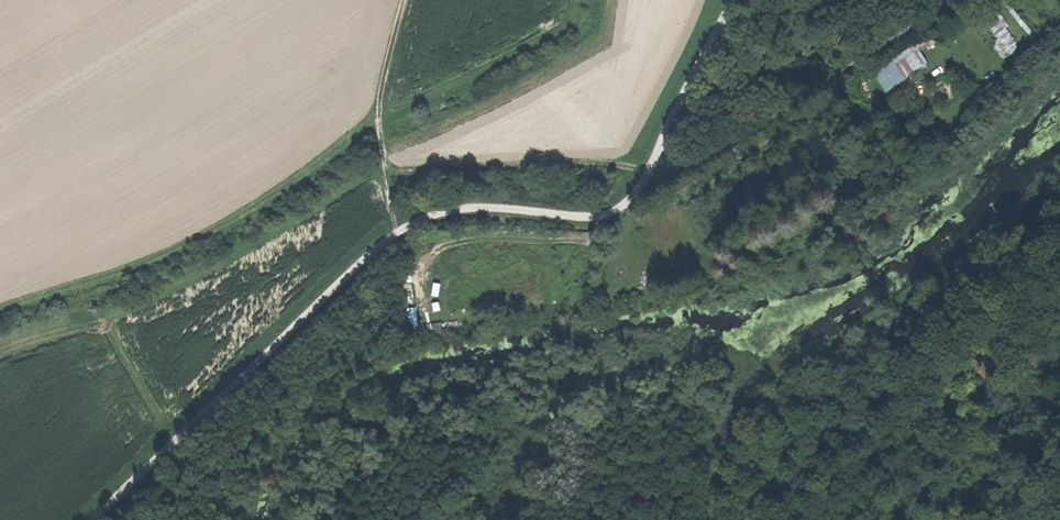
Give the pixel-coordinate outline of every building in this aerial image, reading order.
[(1020,44),(1004,18),(986,30),(1002,56),(1020,44)] [(904,76),(926,62),(915,45),(893,60),(904,76)]
